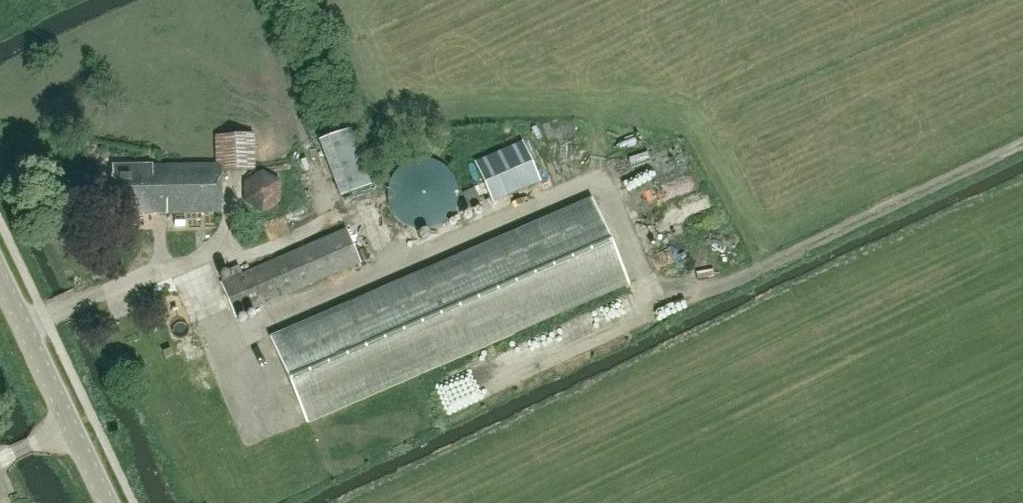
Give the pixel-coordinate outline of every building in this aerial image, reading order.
[(369,185),(348,128),(319,139),(340,196),(369,185)] [(221,212),(220,172),(253,170),(252,133),(215,136),(216,164),(111,166),(112,214),(221,212)] [(521,141),(474,162),(491,202),(539,181),(521,141)] [(651,199),(709,181),(702,159),(644,177),(651,199)] [(393,165),(395,211),(420,209),(421,220),(454,218),(450,161),(393,165)] [(259,186),(282,175),(276,164),(254,175),(259,186)] [(260,188),(269,202),(294,187),(285,173),(260,188)] [(590,199),(269,337),(306,422),(627,283),(590,199)] [(234,316),(359,262),(345,230),(220,284),(234,316)] [(495,373),(574,331),(566,316),(487,357),(495,373)] [(172,355),(169,348),(162,352),(165,358),(172,355)]
